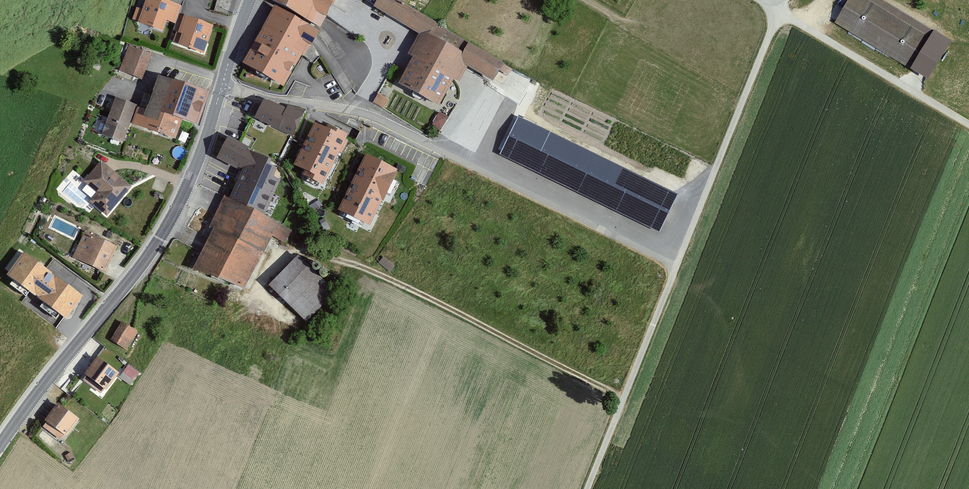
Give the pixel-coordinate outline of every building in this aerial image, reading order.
[(161,0),(146,0),(143,11),(136,9),(132,20),(139,23),(138,25),(163,33),(167,23),(175,26),(182,7),(161,0)] [(216,9),(229,12),(231,0),(217,0),(216,9)] [(263,1),(320,30),(335,0),(263,0),(263,1)] [(393,0),(380,0),(374,10),(419,36),(407,56),(414,60),(398,87),(438,110),(454,82),(459,85),(467,70),(493,85),(505,65),(396,2),(393,0)] [(913,71),(935,33),(881,0),(849,0),(835,24),(913,71)] [(319,34),(274,9),(243,67),(283,90),(302,58),(305,59),(319,34)] [(213,28),(180,16),(174,31),(177,32),(173,43),(179,45),(178,47),(203,56),(213,28)] [(152,55),(128,46),(119,71),(142,80),(152,55)] [(210,93),(159,76),(148,111),(138,107),(133,124),(177,139),(183,121),(199,127),(210,93)] [(373,103),(383,109),(389,100),(379,94),(373,103)] [(123,145),(137,107),(116,99),(101,137),(123,145)] [(270,103),(264,103),(255,121),(278,132),(279,131),(293,138),(306,111),(288,107),(286,110),(270,103)] [(431,127),(440,131),(448,117),(439,113),(431,127)] [(677,193),(519,116),(501,153),(659,230),(677,193)] [(326,132),(315,126),(293,168),(304,174),(302,178),(323,188),(339,156),(341,157),(348,143),(346,142),(348,139),(328,129),(326,132)] [(270,163),(226,141),(218,159),(243,171),(229,201),(264,218),(281,184),(273,181),(277,173),(267,168),(270,163)] [(398,172),(366,157),(338,213),(370,229),(382,204),(384,204),(398,175),(397,175),(398,172)] [(101,163),(83,183),(97,195),(90,203),(107,218),(132,189),(101,163)] [(396,170),(403,174),(405,169),(399,165),(396,170)] [(229,201),(224,198),(209,230),(212,231),(194,270),(244,292),(273,238),(286,244),(292,230),(264,218),(229,201)] [(118,248),(85,232),(73,259),(105,274),(118,248)] [(9,276),(67,320),(83,298),(25,254),(9,276)] [(335,293),(298,258),(269,288),(306,324),(335,293)] [(111,341),(126,350),(138,333),(122,323),(111,341)] [(97,359),(84,377),(86,378),(83,382),(100,395),(104,390),(106,392),(119,375),(97,359)] [(128,365),(122,374),(134,382),(139,373),(128,365)] [(58,405),(45,423),(46,424),(43,428),(61,441),(64,436),(66,438),(79,421),(58,405)] [(72,453),(65,457),(68,462),(74,458),(72,453)]
